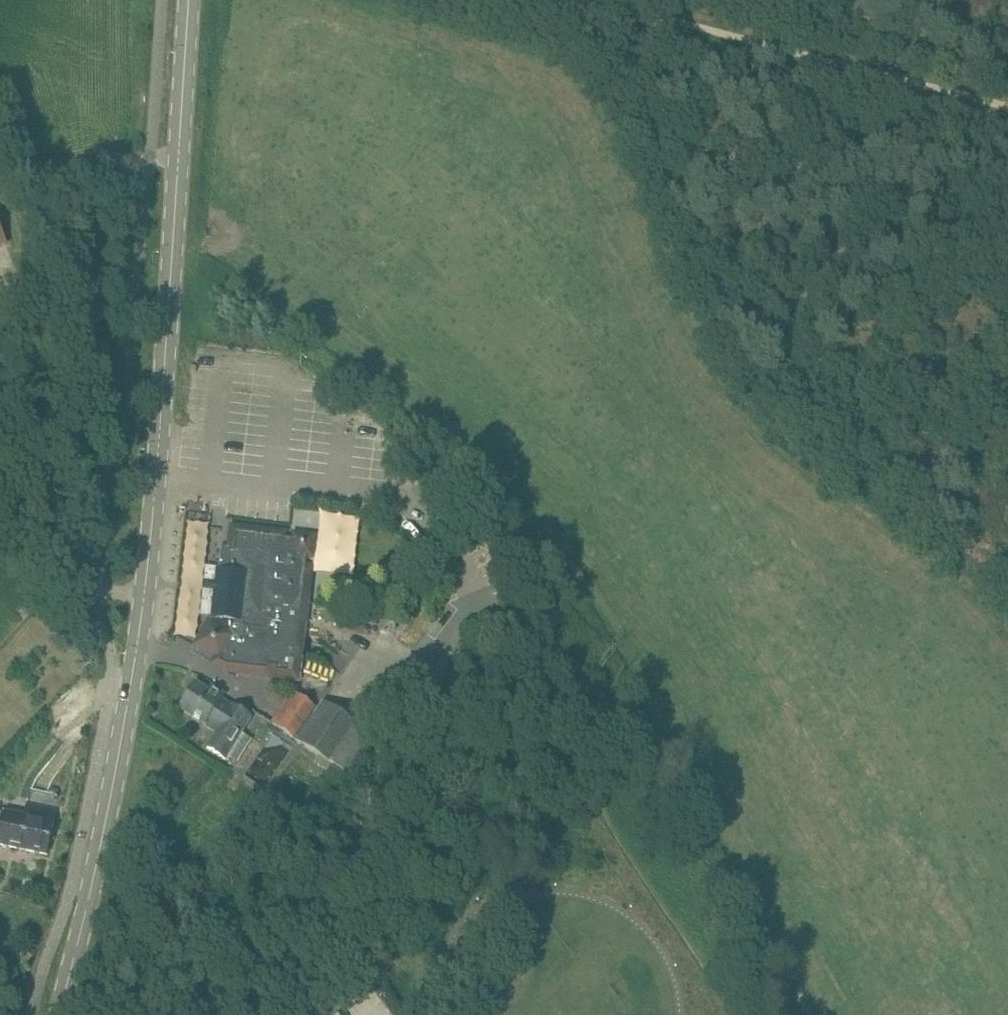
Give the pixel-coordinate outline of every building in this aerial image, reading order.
[(283,534),(234,528),(232,548),(222,547),(218,582),(210,581),(209,591),(217,592),(214,617),(211,621),(210,621),(196,645),(218,658),(215,663),(226,669),(297,677),(309,569),(305,569),(306,559),(313,560),(316,535),(293,532),(292,539),(282,538),(283,534)] [(196,684),(181,708),(217,732),(206,748),(225,760),(253,717),(224,699),(226,696),(211,687),(208,692),(196,684)] [(334,765),(347,773),(347,772),(351,774),(355,767),(376,736),(361,726),(325,701),(319,709),(295,692),(273,724),(334,765)] [(48,854),(57,810),(28,804),(25,816),(6,812),(6,813),(0,812),(0,844),(48,854)]
